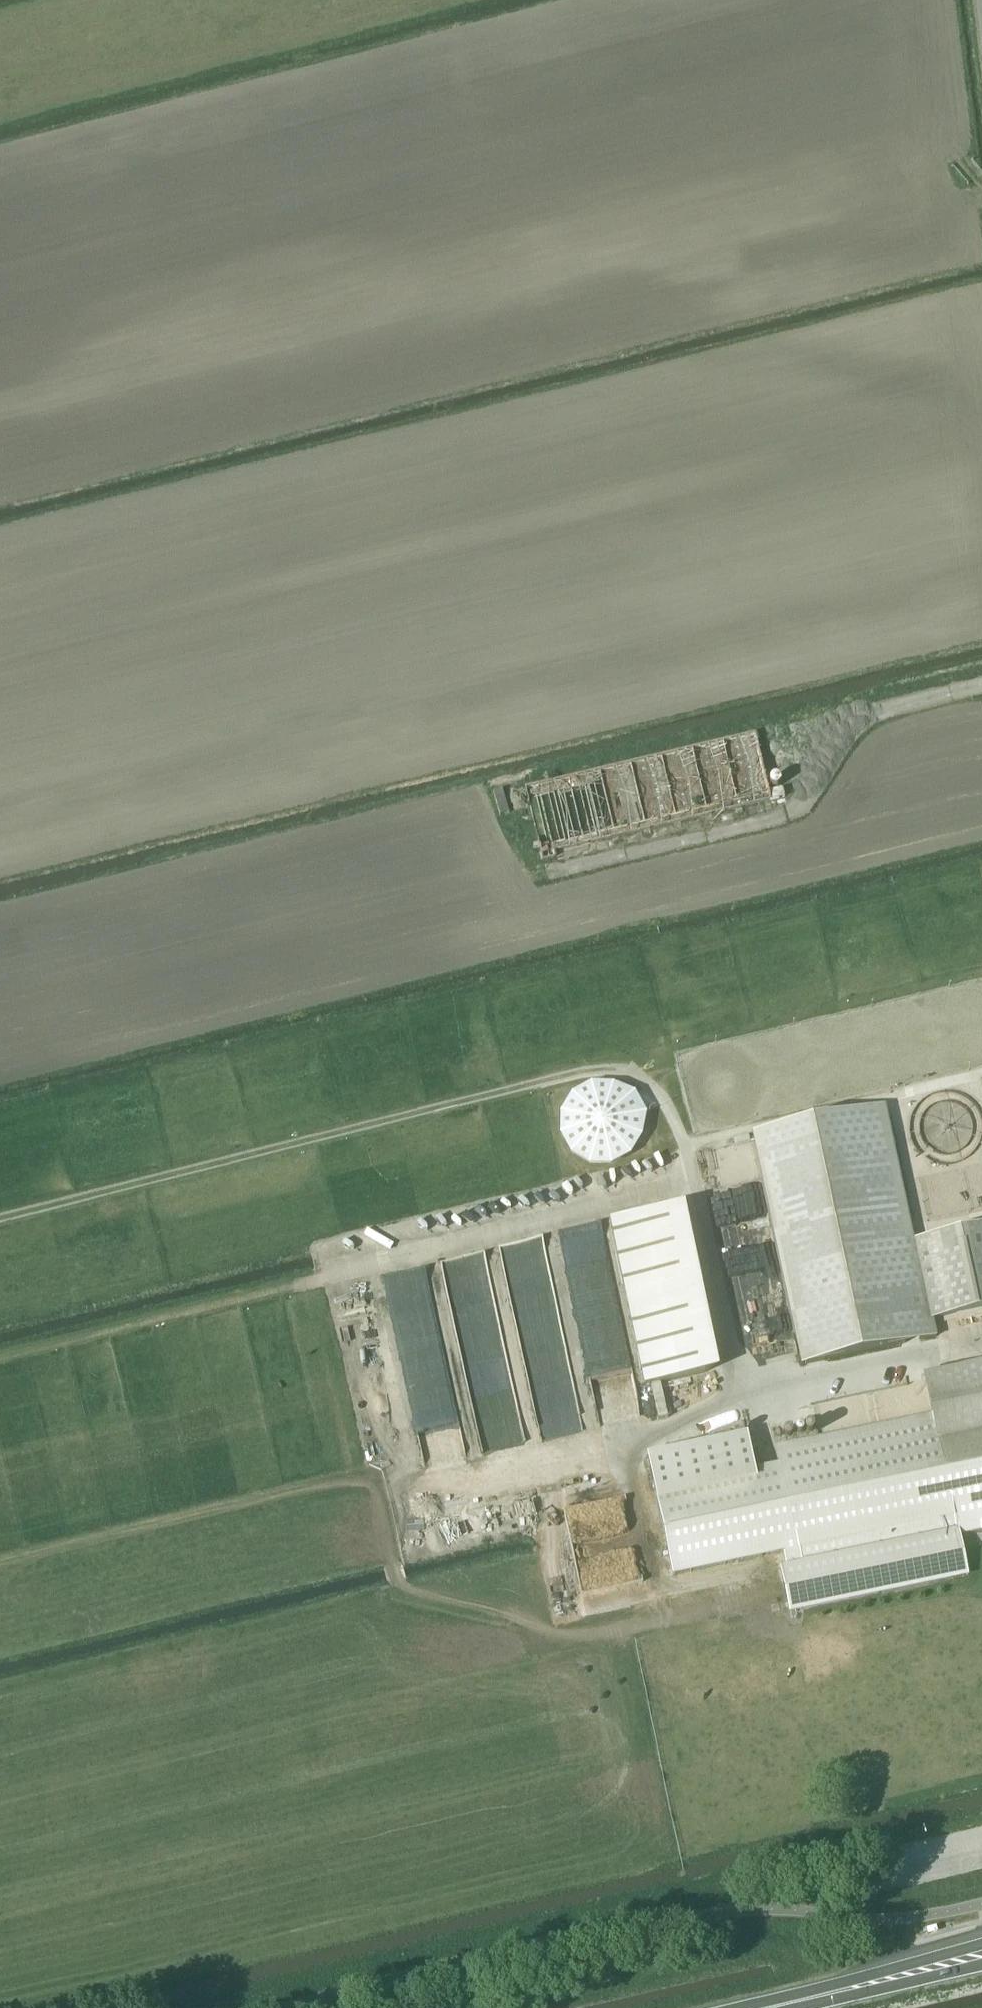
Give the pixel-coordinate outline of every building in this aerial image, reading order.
[(906,1238),(881,1109),(757,1133),(801,1362),(937,1336),(933,1315),(981,1305),(981,1223),(906,1238)] [(610,1218),(644,1383),(701,1372),(718,1369),(684,1204),(670,1207),(610,1218)] [(648,1455),(673,1576),(767,1556),(784,1552),(786,1563),(780,1564),(788,1601),(790,1612),(963,1576),(969,1575),(960,1531),(981,1526),(981,1362),(926,1374),(934,1414),(776,1447),(780,1463),(755,1468),(747,1435),(648,1455)] [(936,1926),(926,1928),(928,1934),(938,1931),(936,1926)]
